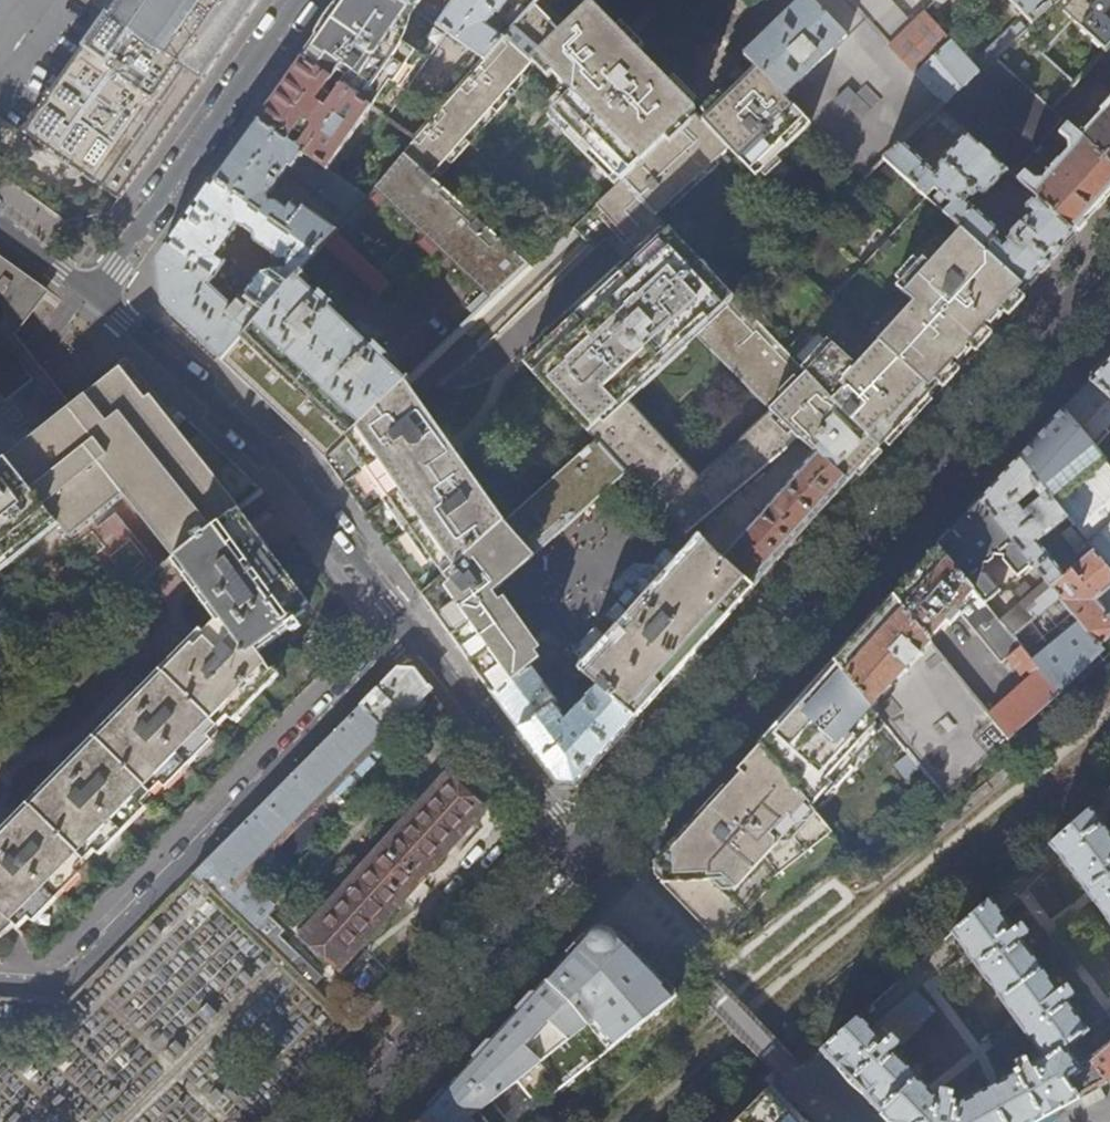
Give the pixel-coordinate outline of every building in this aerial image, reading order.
[(260,0),(117,0),(22,136),(116,205),(260,0)] [(457,37),(443,27),(403,0),(341,0),(318,32),(300,58),(332,80),(341,86),(372,108),(385,117),(457,37)] [(443,27),(457,37),(487,57),(504,38),(487,25),(497,12),(498,13),(508,1),(506,0),(455,0),(443,17),(439,15),(438,9),(429,3),(424,4),(420,1),(421,0),(403,0),(443,27)] [(537,1),(528,10),(513,27),(504,38),(487,57),(415,138),(404,151),(404,152),(426,171),(441,156),(446,160),(465,141),(461,136),(490,107),(495,112),(515,92),(510,87),(538,59),(573,93),(553,112),(622,179),(696,112),(697,111),(698,110),(633,43),(593,4),(568,28),(539,0),(537,0),(537,1)] [(890,44),(849,0),(803,0),(778,24),(755,47),(744,57),(755,69),(808,123),(862,179),(884,159),(939,108),(944,103),(890,44)] [(890,44),(912,23),(890,0),(849,0),(890,44)] [(1027,18),(1020,23),(1018,22),(979,58),(980,60),(975,65),(924,11),(912,23),(890,44),(944,103),(993,59),(1056,0),(1010,0),(1027,18)] [(993,59),(1051,110),(1077,82),(1044,53),(1073,20),(1106,49),(1107,49),(1109,46),(1109,0),(1056,0),(993,59)] [(508,23),(513,27),(528,10),(522,6),(518,6),(508,18),(508,23)] [(1102,63),(1107,57),(1102,54),(1098,59),(1102,63)] [(317,102),(332,80),(300,58),(278,90),(257,119),(289,142),(304,120),(312,126),(297,148),(329,170),(372,108),(341,86),(325,108),(317,102)] [(944,103),(939,108),(1008,171),(1035,196),(1075,233),(1099,207),(1109,194),(1109,163),(1080,136),(1051,110),(993,59),(944,103)] [(755,69),(703,120),(729,148),(756,177),(808,123),(755,69)] [(1080,136),(1109,163),(1109,103),(1080,136)] [(981,196),(986,195),(1008,171),(939,108),(884,159),(928,198),(1026,287),(1049,262),(1075,233),(1035,196),(1026,206),(1026,210),(1029,213),(1002,242),(998,237),(1000,234),(1000,229),(971,203),(978,195),(981,196)] [(703,120),(696,112),(622,179),(596,203),(642,252),(523,362),(597,441),(595,442),(626,475),(673,526),(684,537),(691,531),(740,489),(798,440),(770,411),(697,477),(623,398),(694,332),(695,334),(732,299),(734,298),(669,227),(667,229),(655,216),(729,148),(703,120)] [(213,181),(318,252),(366,196),(329,170),(297,148),(289,142),(257,119),(232,154),(213,181)] [(532,263),(426,171),(404,152),(373,188),(495,298),(532,263)] [(190,215),(168,245),(217,278),(229,262),(228,260),(229,258),(229,257),(226,254),(231,245),(229,244),(240,228),(247,228),(256,234),(256,240),(275,254),(278,267),(263,271),(245,297),(266,312),(301,272),(318,252),(213,181),(190,215)] [(979,340),(1026,287),(928,198),(834,301),(866,330),(933,391),(979,340)] [(245,297),(217,278),(168,245),(158,261),(158,269),(162,305),(171,313),(200,341),(276,412),(325,459),(406,382),(410,378),(388,358),(389,356),(375,344),(375,345),(354,325),(333,306),(334,305),(320,291),(319,292),(303,278),(305,276),(301,272),(266,312),(245,297)] [(49,291),(0,256),(0,363),(22,345),(13,334),(49,291)] [(785,355),(732,299),(695,334),(770,411),(798,440),(813,454),(848,484),(863,468),(881,448),(870,439),(811,384),(785,355)] [(933,391),(866,330),(834,301),(785,355),(811,384),(870,439),(881,448),(893,434),(913,413),(933,391)] [(385,334),(364,315),(354,325),(375,345),(375,344),(385,334)] [(45,372),(33,357),(22,345),(0,363),(0,408),(45,372)] [(1090,381),(1109,399),(1109,359),(1090,381)] [(73,405),(4,459),(13,470),(0,480),(0,565),(54,522),(68,540),(122,497),(172,560),(175,558),(233,512),(239,507),(182,436),(125,364),(73,405)] [(13,470),(4,459),(73,405),(54,383),(45,372),(0,408),(0,480),(13,470)] [(1109,419),(1109,399),(1090,381),(1080,392),(1064,410),(1094,446),(1107,432),(1102,427),(1109,419)] [(414,394),(406,382),(325,459),(333,469),(374,527),(422,595),(505,521),(414,394)] [(1019,460),(1067,518),(1073,526),(1088,543),(1094,550),(1109,570),(1109,465),(1094,446),(1064,410),(1040,437),(1020,459),(1019,460)] [(494,593),(626,475),(595,442),(505,521),(422,595),(434,612),(494,697),(531,667),(541,658),(494,593)] [(805,532),(848,484),(813,454),(721,558),(719,559),(754,588),(805,532)] [(981,502),(1032,564),(1045,580),(1100,647),(1109,636),(1109,617),(1107,613),(1106,614),(1095,600),(1109,587),(1109,570),(1094,550),(1064,574),(1038,542),(1067,518),(1019,460),(998,483),(981,502)] [(959,526),(939,549),(985,605),(999,592),(986,576),(983,576),(983,564),(987,564),(992,561),(992,556),(1002,557),(1002,561),(1017,577),(1032,564),(981,502),(959,526)] [(175,558),(175,559),(172,562),(215,622),(203,634),(200,631),(0,832),(0,910),(19,930),(30,919),(35,924),(82,876),(77,871),(97,852),(101,857),(148,810),(143,804),(163,785),(168,790),(214,742),(210,737),(230,717),(235,722),(280,676),(275,670),(273,673),(255,650),(286,627),(292,634),(299,628),(294,620),(305,611),(303,608),(308,604),(253,527),(240,509),(234,514),(233,512),(175,558)] [(1077,552),(1088,543),(1073,526),(1062,535),(1077,552)] [(721,558),(711,550),(701,541),(582,674),(583,675),(596,686),(635,719),(688,660),(754,588),(719,559),(721,558)] [(915,575),(894,598),(930,641),(941,629),(945,632),(946,632),(957,645),(973,630),(1002,665),(1007,660),(1025,681),(989,714),(1011,741),(1059,696),(997,620),(985,605),(939,549),(915,575)] [(1045,580),(997,620),(1059,696),(1103,651),(1100,647),(1045,580)] [(930,641),(894,598),(865,630),(835,663),(881,721),(941,792),(946,799),(1011,741),(989,714),(930,641)] [(552,649),(541,658),(531,667),(494,697),(509,717),(559,784),(576,785),(598,760),(635,719),(596,686),(565,720),(555,706),(559,703),(535,672),(538,669),(540,671),(550,661),(575,684),(583,675),(582,674),(559,654),(552,649)] [(881,721),(835,663),(820,680),(808,693),(854,752),(881,721)] [(195,873),(314,986),(321,979),(298,956),(278,935),(284,929),(269,915),(267,913),(277,903),(248,874),(430,690),(414,669),(398,668),(195,873)] [(828,781),(854,752),(808,693),(780,724),(773,732),(774,733),(773,734),(772,733),(763,742),(765,744),(764,745),(762,743),(762,744),(815,808),(835,786),(828,781)] [(769,879),(833,829),(815,809),(815,808),(762,744),(740,768),(695,817),(682,832),(667,849),(655,862),(663,870),(662,881),(694,914),(710,931),(728,931),(772,882),(769,879)] [(301,935),(340,969),(483,809),(446,776),(301,935)] [(1109,919),(1109,833),(1099,818),(1091,807),(1053,843),(1060,851),(1064,855),(1109,919)] [(1079,1097),(1066,1077),(1080,1066),(1066,1046),(1088,1030),(1066,1000),(1075,993),(1063,977),(1054,983),(1021,939),(1030,933),(1018,916),(1009,922),(998,907),(992,899),(957,932),(960,937),(1033,1037),(1045,1057),(1033,1064),(1028,1056),(1013,1065),(1016,1071),(1013,1073),(1014,1075),(978,1096),(971,1099),(968,1091),(948,1090),(943,1093),(941,1103),(941,1102),(892,1051),(900,1044),(902,1046),(920,1028),(900,1007),(882,1025),(887,1030),(879,1037),(864,1021),(859,1017),(822,1049),(825,1053),(874,1103),(892,1121),(1033,1121),(1055,1110),(1079,1097)] [(0,910),(0,941),(15,926),(0,910)] [(419,1121),(521,1121),(689,991),(679,981),(677,979),(652,953),(625,925),(598,925),(586,939),(561,965),(510,1022),(454,1084),(419,1121)] [(1109,1080),(1109,1043),(1080,1066),(1066,1077),(1079,1097),(1099,1086),(1109,1080)] [(773,1079),(730,1121),(815,1121),(773,1079)]
